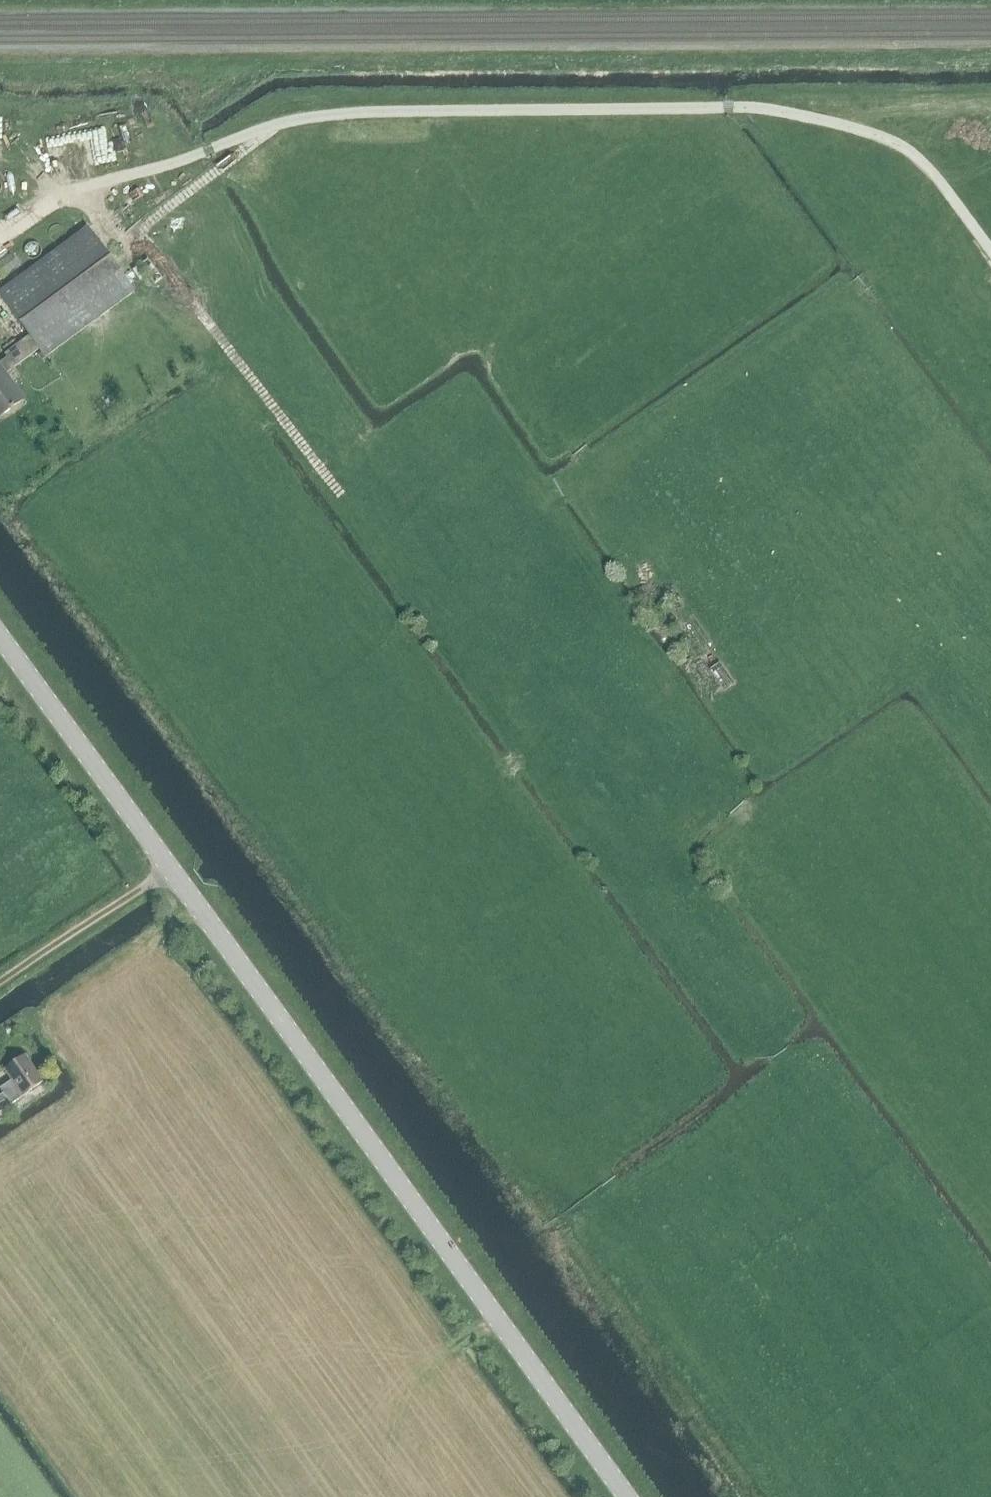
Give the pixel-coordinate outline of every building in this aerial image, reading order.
[(0,363),(0,417),(23,400),(5,375),(39,349),(45,357),(134,292),(87,228),(0,292),(0,296),(30,336),(5,355),(7,358),(0,363)] [(11,255),(0,263),(0,276),(2,278),(18,265),(11,255)] [(707,658),(696,667),(710,684),(720,675),(707,658)] [(8,1106),(9,1107),(29,1093),(28,1092),(42,1082),(24,1056),(9,1067),(4,1071),(11,1081),(0,1089),(0,1112),(8,1106)]
